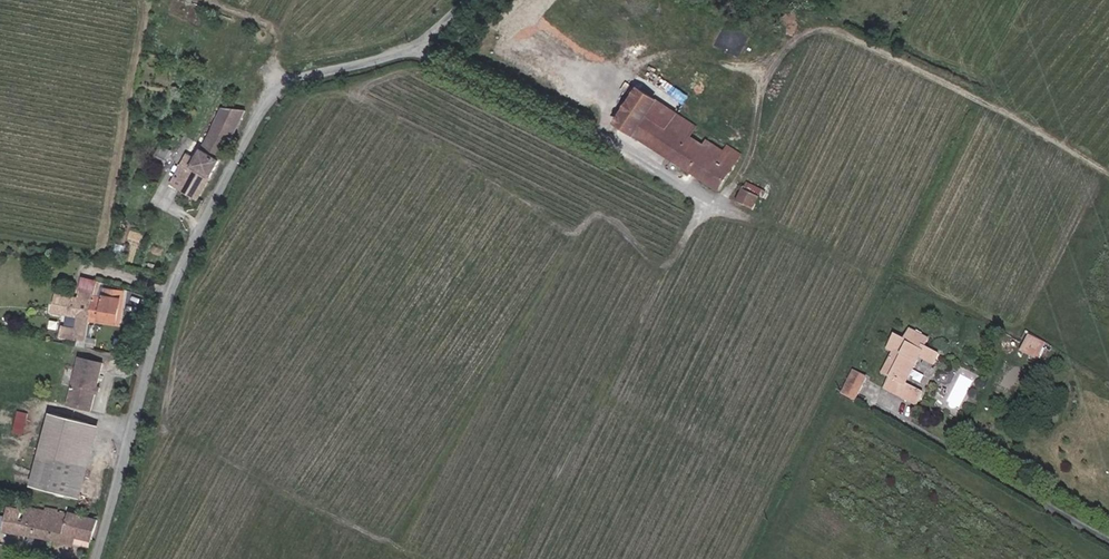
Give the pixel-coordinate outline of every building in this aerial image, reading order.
[(711,141),(708,145),(694,136),(700,127),(640,87),(618,121),(721,189),(743,155),(731,147),(727,152),(711,141)] [(199,200),(241,117),(218,115),(199,155),(190,150),(175,181),(183,185),(181,191),(199,200)] [(160,150),(153,164),(163,170),(170,155),(160,150)] [(757,211),(763,200),(746,192),(741,202),(757,211)] [(99,295),(102,282),(83,278),(81,292),(99,295)] [(99,297),(93,320),(121,324),(126,293),(110,289),(108,299),(99,297)] [(99,297),(99,295),(81,292),(79,301),(58,297),(56,314),(82,318),(79,332),(64,329),(62,339),(88,344),(93,320),(99,297)] [(935,362),(940,352),(926,345),(929,338),(912,329),(908,336),(898,331),(890,345),(896,348),(885,371),(891,375),(885,387),(917,404),(924,390),(908,381),(921,355),(935,362)] [(137,335),(123,331),(120,344),(133,348),(137,335)] [(1029,333),(1021,351),(1041,359),(1049,341),(1029,333)] [(104,361),(81,356),(69,404),(92,409),(97,392),(98,386),(104,361)] [(854,368),(842,393),(859,401),(871,376),(854,368)] [(77,500),(99,426),(52,414),(31,489),(77,500)] [(6,530),(53,539),(58,512),(59,509),(45,506),(44,508),(28,505),(24,520),(23,520),(25,513),(23,509),(11,507),(6,530)] [(82,517),(58,512),(53,539),(91,547),(96,519),(85,516),(82,517)]
